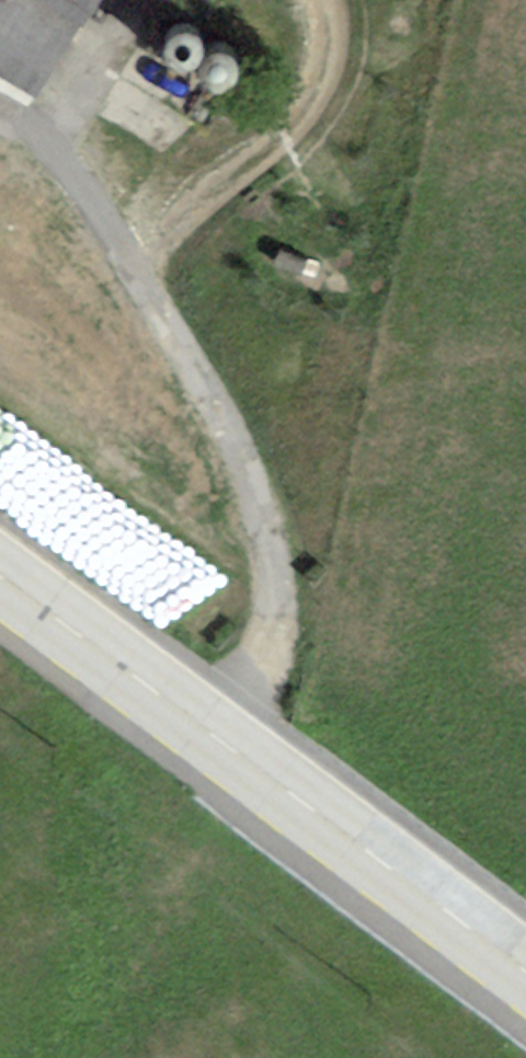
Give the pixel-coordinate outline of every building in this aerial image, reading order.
[(25,86),(77,0),(0,0),(0,71),(25,86)]
